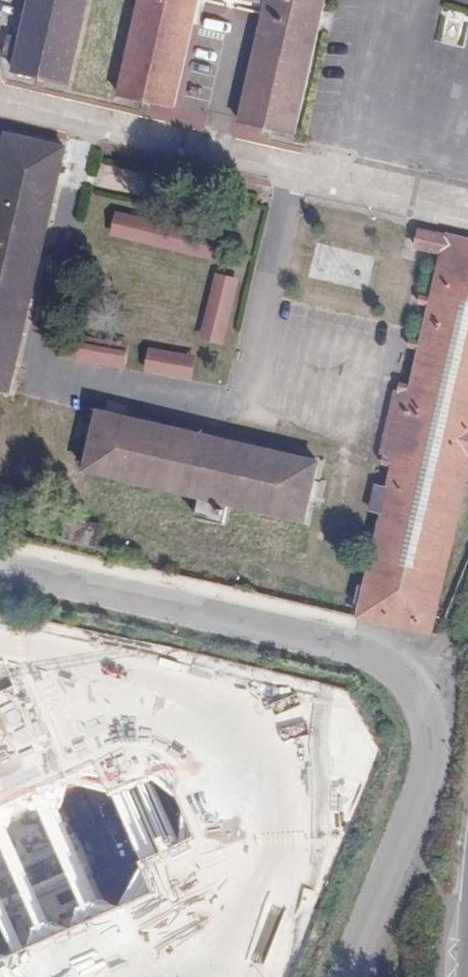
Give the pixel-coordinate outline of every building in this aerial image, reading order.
[(14,71),(69,84),(88,0),(31,0),(14,71)] [(119,95),(174,107),(199,0),(141,0),(119,95)] [(465,46),(467,19),(467,13),(443,10),(440,44),(465,46)] [(231,135),(296,152),(299,140),(235,123),(231,135)] [(66,148),(7,135),(0,167),(0,389),(11,392),(66,148)] [(116,210),(111,238),(219,260),(225,233),(116,210)] [(420,231),(416,247),(444,254),(434,300),(421,297),(419,303),(432,306),(424,343),(411,340),(409,347),(422,350),(414,386),(401,383),(383,464),(397,467),(392,489),(378,486),(372,511),(385,514),(377,548),(365,546),(364,551),(377,553),(363,616),(434,632),(467,476),(467,241),(420,231)] [(213,273),(202,342),(227,345),(238,277),(213,273)] [(78,362),(126,367),(128,351),(79,346),(78,362)] [(145,372),(193,381),(197,356),(150,347),(145,372)] [(305,522),(319,463),(100,412),(86,471),(202,498),(197,517),(224,523),(229,504),(305,522)] [(101,526),(69,518),(64,540),(96,547),(101,526)] [(154,894),(140,862),(195,838),(166,770),(110,795),(96,764),(0,805),(0,961),(154,894)]
